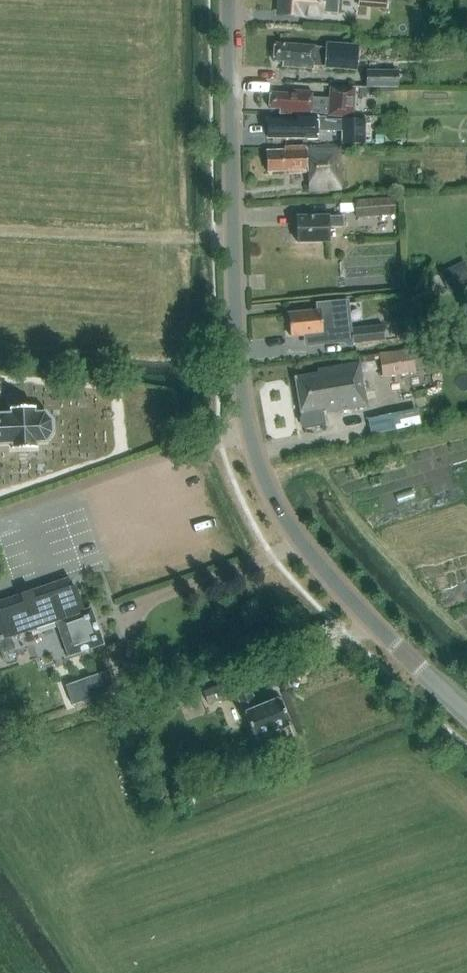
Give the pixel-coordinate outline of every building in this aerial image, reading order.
[(281,1),(280,4),(281,9),(281,15),(317,17),(317,9),(336,10),(337,0),(281,0),(281,1)] [(358,7),(387,10),(388,0),(359,0),(358,7)] [(326,66),(357,69),(359,46),(328,44),(327,48),(316,47),(316,46),(276,43),(274,61),(284,62),(284,66),(314,68),(315,64),(326,65),(326,66)] [(368,70),(368,86),(398,88),(398,72),(368,70)] [(328,97),(324,97),(310,97),(310,91),(289,89),(289,93),(268,92),(268,108),(278,108),(278,113),(309,114),(309,113),(327,114),(327,115),(351,115),(352,87),(328,87),(328,97)] [(298,116),(298,120),(268,120),(267,134),(275,134),(275,137),(300,137),(300,135),(317,135),(317,130),(342,130),(342,143),(364,143),(365,119),(326,119),(326,116),(298,116)] [(267,151),(267,171),(288,169),(288,173),(308,172),(310,191),(341,188),(339,144),(306,145),(306,146),(284,147),(284,150),(267,151)] [(356,201),(357,218),(394,215),(393,199),(356,201)] [(297,216),(297,242),(329,241),(329,227),(343,227),(343,216),(329,217),(329,216),(297,216)] [(464,261),(447,269),(456,290),(466,285),(466,268),(464,261)] [(319,310),(288,313),(290,337),(306,335),(307,343),(344,339),(348,343),(353,343),(351,329),(346,329),(343,305),(348,304),(347,302),(319,306),(319,310)] [(421,320),(396,323),(397,339),(423,336),(421,320)] [(383,325),(351,329),(353,343),(385,340),(383,325)] [(412,348),(415,368),(430,366),(426,345),(412,348)] [(379,353),(382,377),(415,371),(415,368),(412,348),(379,353)] [(299,414),(301,414),(301,416),(299,418),(300,424),(303,426),(303,429),(325,425),(323,413),(368,406),(361,361),(317,368),(318,373),(293,377),(299,414)] [(0,416),(0,443),(11,443),(11,450),(35,449),(35,443),(47,442),(54,434),(53,423),(45,415),(35,415),(35,411),(11,411),(11,415),(0,416)] [(56,623),(68,657),(103,645),(91,610),(83,612),(74,586),(73,586),(70,579),(0,603),(0,642),(56,623)] [(108,670),(65,685),(73,705),(115,690),(108,670)] [(204,693),(209,705),(233,695),(228,683),(204,693)] [(237,693),(256,740),(289,726),(279,700),(258,708),(250,688),(237,693)]
